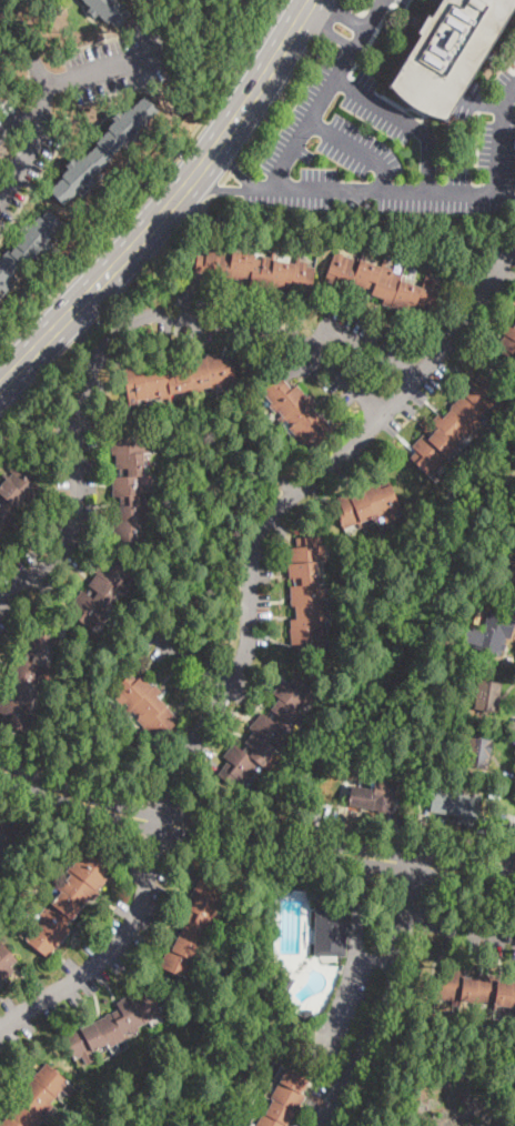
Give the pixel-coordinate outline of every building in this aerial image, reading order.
[(90,7),(82,0),(124,0),(122,2),(132,12),(118,28),(101,12),(94,20),(85,12),(90,7)] [(430,17),(440,0),(514,0),(514,2),(488,47),(444,119),(440,119),(428,115),(422,113),(411,108),(401,100),(396,95),(388,86),(420,34),(416,32),(427,16),(430,17)] [(144,95),(160,111),(145,125),(149,130),(129,149),(123,144),(111,157),(113,159),(99,172),(103,177),(82,197),(78,192),(64,205),(49,190),(70,171),(64,165),(73,157),(77,161),(83,153),(85,155),(97,145),(95,143),(110,130),(108,128),(115,121),(111,118),(120,109),(122,112),(129,105),(131,108),(144,95)] [(19,279),(0,300),(0,254),(6,248),(10,252),(17,245),(14,243),(22,233),(19,230),(26,221),(31,225),(39,215),(42,218),(49,210),(64,223),(53,235),(59,240),(41,260),(37,255),(26,268),(22,264),(13,274),(19,279)] [(224,248),(225,252),(232,253),(233,248),(258,252),(256,258),(264,259),(264,255),(272,257),(272,252),(280,253),(279,260),(296,262),(297,253),(301,253),(300,260),(307,261),(306,265),(315,268),(311,296),(291,292),(292,284),(290,283),(289,286),(284,286),(283,289),(270,286),(270,291),(249,286),(250,279),(244,278),(243,280),(229,278),(228,284),(211,282),(212,274),(195,272),(199,254),(205,255),(206,249),(214,250),(214,245),(224,248)] [(362,261),(382,268),(385,258),(388,259),(386,265),(392,268),(392,270),(405,274),(404,279),(423,284),(427,270),(432,271),(431,277),(436,279),(435,282),(443,285),(433,314),(415,308),(414,311),(407,308),(406,311),(383,303),(385,299),(372,293),(374,286),(372,285),(371,289),(366,288),(366,289),(351,284),(347,293),(332,289),(334,283),(326,281),(336,252),(362,261)] [(513,329),(514,325),(514,361),(502,352),(504,349),(498,345),(506,334),(503,332),(507,324),(513,329)] [(223,359),(232,358),(236,382),(229,383),(230,388),(221,390),(220,385),(203,389),(204,392),(195,394),(196,400),(192,400),(190,389),(171,392),(172,398),(161,400),(161,396),(128,402),(122,369),(152,364),(152,368),(206,358),(205,355),(222,352),(223,359)] [(481,374),(504,396),(481,421),(483,423),(466,440),(464,438),(456,445),(462,451),(458,454),(454,450),(441,463),(443,465),(436,472),(440,475),(434,482),(411,458),(416,451),(411,446),(423,433),(428,439),(431,436),(437,429),(431,422),(438,414),(442,418),(464,394),(460,390),(472,378),(475,381),(481,374)] [(291,386),(292,389),(297,384),(307,396),(310,395),(316,402),(313,405),(334,430),(312,450),(306,442),(303,445),(289,429),(291,426),(286,420),(282,423),(277,419),(283,415),(280,411),(276,414),(270,406),(272,403),(262,391),(281,375),(291,386)] [(140,434),(141,442),(145,442),(145,450),(152,449),(152,456),(142,456),(143,483),(148,483),(148,492),(152,491),(152,496),(145,496),(145,502),(151,502),(151,512),(147,512),(147,516),(152,516),(152,523),(148,523),(148,532),(143,532),(143,543),(112,543),(112,522),(114,522),(114,506),(121,506),(121,497),(112,497),(112,476),(128,476),(128,469),(117,470),(115,454),(112,455),(111,434),(140,434)] [(4,525),(0,530),(0,487),(12,474),(9,471),(17,463),(19,465),(24,460),(42,477),(37,484),(42,489),(31,501),(27,496),(17,506),(23,513),(9,529),(4,525)] [(378,480),(381,487),(391,483),(401,509),(374,520),(372,516),(343,530),(334,507),(341,504),(337,499),(350,493),(351,497),(364,492),(362,487),(378,480)] [(316,565),(317,584),(320,584),(321,592),(325,592),(325,602),(327,602),(329,614),(325,614),(326,627),(322,627),(322,634),(327,633),(327,644),(324,644),(324,651),(300,653),(299,644),(291,645),(290,630),(291,629),(291,620),(296,620),(295,606),(291,606),(290,587),(294,586),(293,579),(290,579),(289,563),(292,562),(291,547),(297,546),(297,537),(322,536),(322,542),(325,543),(326,552),(323,553),(323,564),(316,565)] [(128,582),(93,630),(92,630),(72,615),(78,607),(72,604),(82,591),(88,595),(92,589),(88,585),(95,575),(93,573),(105,555),(130,573),(124,580),(128,582)] [(488,610),(514,617),(514,634),(514,639),(506,637),(505,643),(508,644),(506,651),(503,650),(502,655),(472,647),(477,627),(483,630),(488,610)] [(23,732),(0,724),(3,715),(0,714),(0,704),(2,697),(9,700),(11,691),(8,690),(12,677),(9,676),(17,656),(26,660),(28,653),(23,652),(29,639),(24,636),(32,617),(60,627),(57,636),(61,637),(59,645),(62,646),(60,651),(55,650),(49,665),(54,667),(52,674),(47,672),(44,678),(39,676),(36,683),(40,685),(33,704),(39,705),(31,726),(27,724),(23,732)] [(137,678),(138,680),(142,675),(153,687),(155,685),(162,692),(156,696),(180,721),(158,742),(137,721),(139,717),(134,713),(130,716),(124,711),(129,707),(125,703),(122,706),(114,698),(118,696),(113,691),(131,673),(137,678)] [(294,677),(313,693),(310,698),(312,701),(306,708),(303,706),(297,713),(302,716),(287,734),(284,732),(279,738),(283,741),(263,766),(259,763),(253,770),(256,772),(250,780),(248,778),(243,784),(238,780),(232,786),(218,775),(228,761),(223,756),(233,743),(243,750),(248,744),(245,743),(254,731),(250,727),(262,712),(269,716),(273,712),(271,710),(279,698),(273,693),(283,680),(289,683),(294,677)] [(499,712),(498,713),(473,710),(477,681),(503,684),(499,712)] [(488,764),(488,770),(464,765),(468,736),(493,741),(488,764)] [(397,785),(395,800),(393,815),(349,807),(352,785),(374,788),(375,782),(397,785)] [(477,824),(477,827),(457,824),(458,815),(431,812),(432,804),(423,803),(426,782),(435,784),(435,787),(482,794),(477,824)] [(84,848),(109,868),(103,875),(109,879),(93,899),(90,897),(67,926),(72,931),(62,944),(60,942),(47,957),(24,939),(34,926),(31,923),(34,918),(39,922),(42,917),(39,915),(46,907),(48,909),(52,904),(48,901),(51,896),(53,897),(59,891),(57,888),(63,879),(67,882),(71,875),(67,871),(71,865),(73,867),(81,856),(80,855),(84,848)] [(228,889),(220,906),(216,914),(220,915),(216,924),(212,923),(210,929),(213,932),(205,949),(200,947),(186,979),(159,968),(168,948),(173,951),(191,911),(184,907),(191,892),(193,893),(201,875),(229,887),(228,889)] [(352,912),(351,927),(346,927),(346,956),(315,956),(315,902),(340,903),(339,912),(352,912)] [(6,984),(0,989),(0,941),(18,961),(10,967),(14,972),(3,982),(6,984)] [(276,977),(273,979),(267,971),(277,963),(284,972),(276,977)] [(496,978),(514,980),(514,1007),(435,999),(437,981),(444,981),(446,967),(463,968),(463,975),(467,976),(477,977),(478,972),(497,974),(496,978)] [(295,981),(286,994),(280,991),(289,976),(295,981)] [(139,1028),(140,1031),(132,1035),(130,1032),(123,1035),(127,1040),(109,1049),(107,1045),(74,1062),(61,1035),(79,1026),(81,1028),(119,1008),(118,1005),(150,988),(163,1015),(139,1028)] [(313,1018),(304,1018),(304,1009),(312,1009),(313,1018)] [(43,1119),(38,1125),(0,1125),(14,1109),(27,1094),(20,1089),(31,1076),(33,1078),(47,1063),(70,1083),(52,1104),(54,1106),(48,1114),(44,1110),(40,1116),(43,1119)] [(287,1125),(289,1125),(256,1125),(263,1113),(265,1114),(273,1100),(270,1099),(287,1067),(309,1079),(301,1094),(305,1096),(296,1114),(294,1116),(293,1115),(287,1125)]
